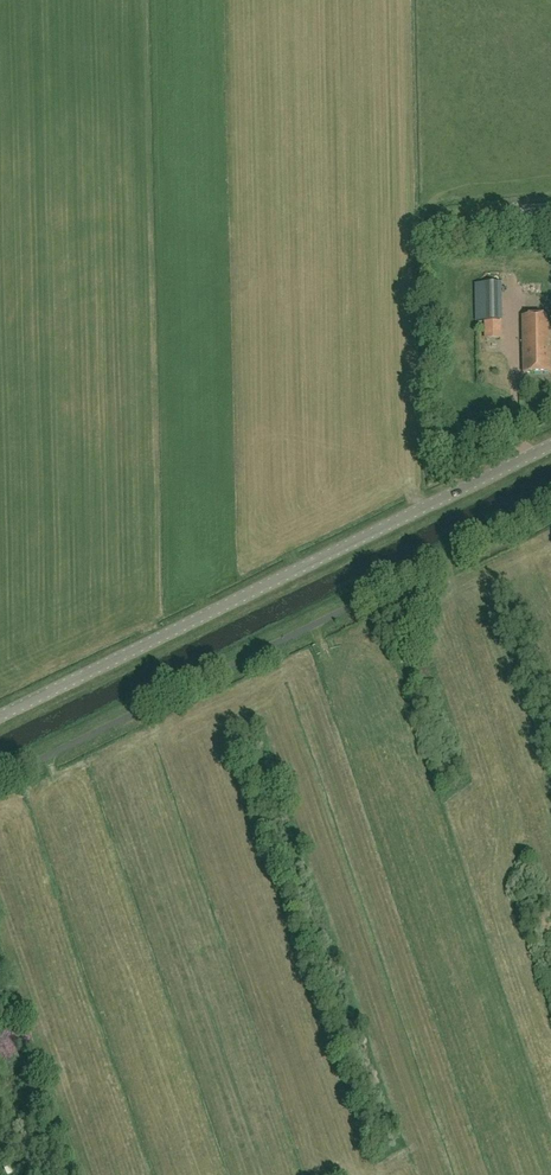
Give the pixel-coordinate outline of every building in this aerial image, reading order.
[(489,296),(489,347),(512,347),(511,296),(489,296)] [(550,373),(550,348),(549,348),(548,339),(550,339),(550,316),(523,316),(524,373),(550,373)]
